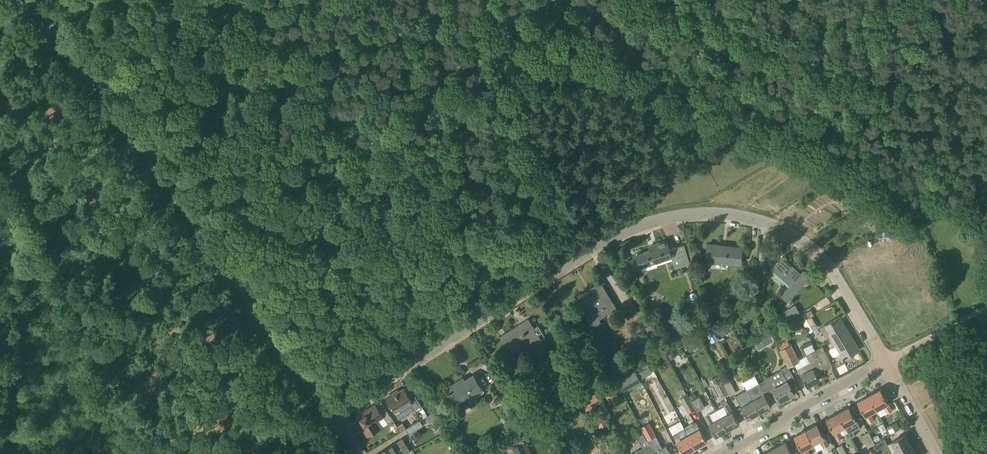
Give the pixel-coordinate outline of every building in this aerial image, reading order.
[(690,263),(687,254),(684,245),(670,249),(667,240),(649,246),(649,247),(650,246),(651,250),(644,252),(643,251),(637,253),(637,254),(636,254),(640,267),(672,257),(675,268),(690,263)] [(707,244),(706,254),(706,260),(716,261),(741,263),(742,248),(731,247),(731,248),(722,247),(722,245),(707,244)] [(788,302),(793,296),(810,276),(803,270),(801,274),(795,269),(796,268),(783,257),(772,269),(790,285),(781,296),(788,302)] [(764,281),(766,261),(758,260),(757,280),(764,281)] [(602,323),(598,316),(615,306),(601,282),(591,288),(595,294),(591,297),(590,296),(578,304),(593,328),(602,323)] [(628,320),(639,313),(631,301),(620,307),(628,320)] [(811,309),(800,316),(803,321),(814,315),(814,314),(811,309)] [(839,317),(830,322),(821,328),(826,335),(828,333),(844,358),(859,349),(849,334),(848,335),(846,332),(847,331),(839,317)] [(538,325),(534,328),(528,318),(522,322),(524,324),(521,325),(520,323),(500,336),(506,346),(521,337),(528,348),(530,352),(532,353),(535,354),(539,354),(541,352),(543,350),(543,348),(544,346),(543,343),(541,340),(545,337),(538,325)] [(716,328),(722,337),(731,331),(725,322),(716,328)] [(760,339),(754,342),(758,350),(764,347),(760,339)] [(686,344),(690,351),(697,347),(693,340),(686,344)] [(569,343),(562,347),(568,355),(574,351),(569,343)] [(780,350),(788,365),(788,366),(800,361),(791,344),(780,350)] [(824,369),(832,365),(823,347),(815,350),(824,369)] [(816,373),(824,369),(815,350),(806,355),(810,362),(797,369),(801,375),(807,386),(820,380),(816,373)] [(788,367),(788,366),(788,365),(777,371),(779,375),(783,373),(784,375),(775,380),(772,375),(763,380),(769,391),(773,389),(779,402),(794,393),(789,384),(796,380),(788,367)] [(635,371),(624,377),(631,389),(642,383),(635,371)] [(447,388),(452,397),(457,405),(474,394),(476,397),(484,392),(482,389),(474,375),(460,383),(459,381),(447,388)] [(723,384),(728,394),(735,390),(727,376),(722,378),(724,383),(723,384)] [(728,394),(723,384),(720,379),(714,383),(722,397),(728,394)] [(772,406),(767,397),(759,383),(748,389),(753,400),(760,412),(772,406)] [(611,402),(619,397),(612,385),(604,391),(611,402)] [(395,394),(394,393),(386,398),(399,418),(421,405),(415,395),(410,398),(404,388),(395,394)] [(883,406),(887,413),(892,410),(881,389),(869,395),(877,409),(883,406)] [(585,408),(601,403),(598,392),(588,396),(589,401),(583,403),(585,408)] [(686,395),(681,398),(689,412),(694,409),(686,395)] [(871,413),(877,409),(869,395),(858,402),(869,423),(874,420),(871,413)] [(760,412),(753,400),(746,404),(742,396),(737,399),(748,419),(760,412)] [(694,403),(697,409),(702,406),(699,400),(694,403)] [(577,403),(568,406),(572,414),(581,410),(577,403)] [(383,415),(377,405),(376,404),(362,413),(364,415),(361,417),(363,420),(360,421),(369,435),(381,428),(376,420),(384,416),(388,423),(393,420),(388,412),(383,415)] [(739,424),(734,415),(729,404),(724,407),(728,414),(721,418),(728,430),(739,424)] [(860,426),(854,415),(849,406),(837,413),(844,426),(851,422),(854,429),(860,426)] [(595,412),(601,427),(609,424),(603,409),(595,412)] [(838,429),(844,426),(837,413),(826,419),(837,439),(842,436),(838,429)] [(728,430),(721,418),(714,421),(710,414),(705,417),(716,436),(728,430)] [(409,434),(423,426),(420,420),(406,429),(409,434)] [(684,428),(695,448),(707,441),(696,421),(684,428)] [(397,426),(400,432),(406,428),(403,423),(397,426)] [(655,453),(670,453),(666,446),(662,449),(655,436),(648,423),(640,427),(647,440),(654,453),(655,453)] [(828,444),(822,433),(817,424),(806,430),(813,443),(819,439),(823,446),(828,444)] [(683,453),(695,448),(684,428),(673,434),(683,453)] [(813,443),(806,430),(794,436),(804,453),(809,453),(810,453),(807,446),(813,443)] [(873,444),(875,444),(872,438),(868,432),(862,436),(868,447),(873,444)] [(898,453),(912,446),(905,434),(891,442),(898,453)] [(878,435),(872,438),(875,444),(880,440),(878,435)] [(410,450),(403,438),(379,452),(380,453),(403,453),(410,450)] [(875,444),(873,444),(877,450),(887,444),(884,438),(880,440),(875,444)] [(504,444),(509,453),(522,453),(514,439),(504,444)] [(654,453),(647,440),(649,444),(631,453),(655,453),(654,453)] [(790,449),(786,441),(774,448),(777,453),(793,453),(790,449)] [(841,444),(836,447),(840,453),(845,453),(846,453),(841,444)]
